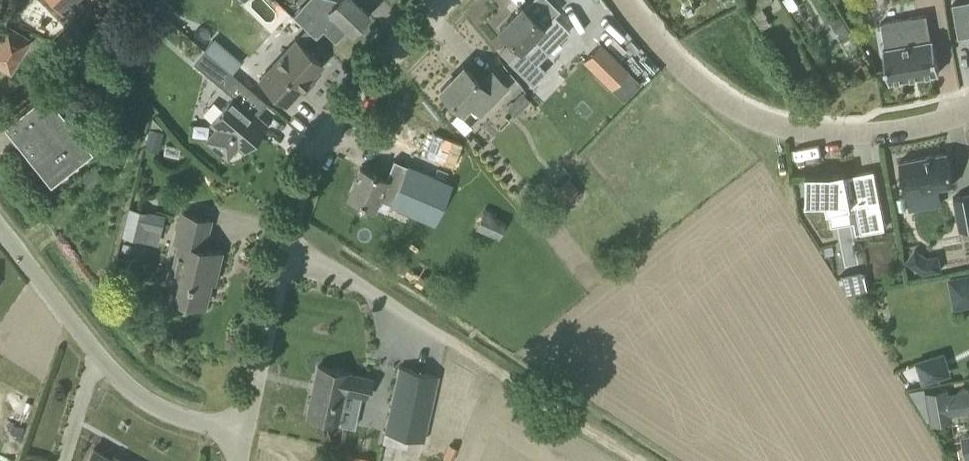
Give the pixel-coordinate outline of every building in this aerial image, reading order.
[(10,19),(15,10),(45,28),(61,0),(0,0),(0,14),(10,19)] [(352,31),(360,23),(369,13),(355,0),(324,0),(309,15),(301,7),(293,14),(308,28),(315,21),(337,41),(349,28),(352,31)] [(959,38),(968,36),(968,1),(953,4),(959,38)] [(542,25),(522,5),(500,28),(519,46),(531,58),(542,46),(548,51),(570,29),(554,13),(542,25)] [(884,47),(890,81),(940,72),(934,38),(932,39),(927,13),(881,22),(886,47),(884,47)] [(843,42),(853,35),(841,16),(831,22),(843,42)] [(29,39),(6,25),(1,35),(0,36),(0,63),(10,70),(24,47),(29,39)] [(309,78),(323,63),(303,45),(296,39),(260,79),(274,92),(286,103),(302,85),(301,84),(307,77),(309,78)] [(612,88),(629,71),(601,43),(584,60),(612,88)] [(224,88),(235,76),(232,73),(205,49),(194,62),(224,88)] [(481,83),(464,65),(441,89),(464,111),(471,105),(482,116),(511,86),(493,71),(481,83)] [(267,102),(235,76),(224,88),(234,96),(211,122),(217,127),(206,139),(228,158),(238,146),(244,151),(267,123),(257,114),(267,103),(267,102)] [(51,185),(94,151),(46,90),(3,124),(51,185)] [(532,100),(524,92),(508,108),(516,116),(532,100)] [(906,193),(954,184),(948,152),(900,161),(906,193)] [(436,221),(452,183),(409,164),(399,185),(386,180),(387,178),(361,166),(348,196),(375,207),(380,194),(393,200),(392,202),(436,221)] [(886,228),(881,203),(874,170),(846,175),(845,172),(832,175),(832,174),(807,174),(807,203),(827,203),(828,211),(856,205),(861,233),(886,228)] [(571,203),(581,194),(578,191),(580,189),(569,176),(555,188),(558,192),(555,194),(564,204),(568,200),(571,203)] [(968,228),(968,194),(954,197),(961,230),(968,228)] [(122,235),(142,239),(145,226),(162,230),(165,214),(149,211),(129,206),(122,235)] [(500,238),(507,220),(495,215),(497,212),(485,207),(476,228),(500,238)] [(218,269),(222,252),(204,247),(211,220),(182,212),(174,243),(179,244),(167,296),(205,305),(211,280),(209,279),(212,268),(218,269)] [(934,255),(922,247),(912,261),(930,273),(934,255)] [(968,304),(968,275),(951,278),(956,306),(968,304)] [(922,382),(939,377),(932,354),(915,359),(922,382)] [(368,396),(373,378),(348,372),(318,365),(308,415),(338,422),(345,391),(368,396)] [(424,440),(434,394),(439,374),(400,366),(383,443),(407,448),(409,437),(424,440)] [(926,392),(931,425),(953,421),(948,389),(926,392)] [(94,448),(87,460),(116,460),(94,448)]
